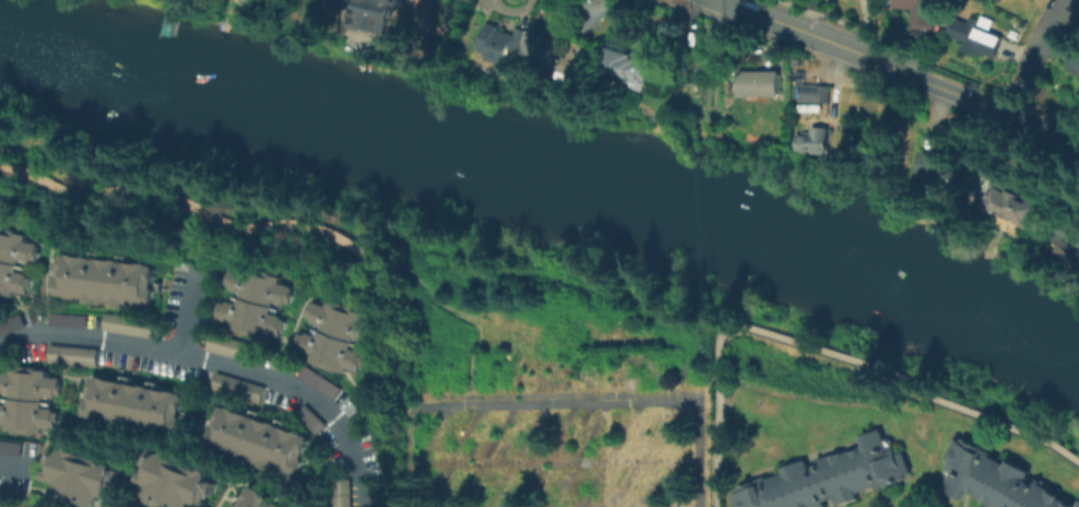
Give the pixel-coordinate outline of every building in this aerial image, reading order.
[(330,2),(332,0),(401,0),(399,9),(393,7),(392,9),(398,10),(393,27),(357,20),(359,7),(340,2),(340,4),(340,7),(339,8),(337,10),(335,10),(333,10),(331,9),(330,7),(330,4),(330,2)] [(894,9),(894,0),(937,0),(937,9),(937,30),(912,30),(912,9),(894,9)] [(958,19),(1007,38),(997,62),(979,55),(977,58),(962,52),(965,45),(949,37),(958,19)] [(525,42),(518,71),(489,63),(496,36),(485,33),(488,21),(501,25),(499,35),(525,42)] [(572,63),(579,43),(598,48),(592,70),(572,63)] [(540,44),(564,52),(558,70),(534,62),(540,44)] [(610,45),(638,55),(636,59),(656,66),(647,93),(600,78),(610,45)] [(1077,54),(1078,55),(1078,75),(1068,69),(1077,54)] [(740,99),(740,70),(784,71),(784,99),(740,99)] [(833,89),(832,108),(805,108),(805,89),(833,89)] [(814,154),(799,154),(799,138),(806,138),(806,133),(814,133),(814,128),(832,128),(832,154),(814,154)] [(998,184),(1045,208),(1032,233),(985,209),(998,184)] [(1050,241),(1078,261),(1078,222),(1067,214),(1050,241)] [(17,300),(0,296),(0,227),(34,236),(33,241),(49,246),(44,263),(36,261),(35,268),(26,266),(25,272),(33,274),(32,278),(39,280),(34,298),(20,295),(17,300)] [(156,266),(152,309),(61,299),(67,255),(156,266)] [(249,269),(288,279),(287,282),(305,287),(299,306),(290,303),(289,308),(280,305),(277,311),(285,314),(283,318),(294,321),(288,340),(273,335),(271,344),(234,332),(235,329),(221,325),(227,303),(233,305),(234,302),(238,303),(240,296),(233,294),(234,290),(227,287),(232,273),(247,275),(249,269)] [(333,302),(369,311),(368,317),(384,321),(379,342),(358,337),(354,353),(370,357),(366,372),(349,367),(348,372),(311,362),(313,355),(303,352),(308,334),(320,338),(323,326),(310,322),(316,305),(331,309),(333,302)] [(29,330),(0,340),(0,322),(24,313),(29,330)] [(102,329),(151,338),(154,322),(105,313),(102,329)] [(88,315),(88,328),(54,327),(54,314),(88,315)] [(217,333),(261,349),(256,366),(211,351),(217,333)] [(54,346),(100,352),(98,370),(51,365),(54,346)] [(7,427),(0,426),(0,406),(3,406),(5,390),(0,390),(0,373),(9,374),(10,366),(50,372),(50,377),(67,379),(64,398),(58,397),(58,401),(52,401),(50,413),(60,414),(58,433),(44,432),(44,436),(7,432),(7,427)] [(345,390),(337,402),(300,378),(308,366),(345,390)] [(220,374),(266,388),(262,404),(213,390),(220,374)] [(188,396),(179,437),(86,418),(95,377),(188,396)] [(308,406),(328,428),(317,437),(298,415),(308,406)] [(311,437),(300,476),(211,447),(224,409),(311,437)] [(863,500),(844,506),(837,506),(834,499),(828,502),(827,503),(828,506),(736,506),(733,498),(756,487),(757,481),(769,475),(770,480),(781,475),(779,471),(808,460),(811,470),(820,467),(818,460),(837,453),(838,458),(864,449),(858,436),(884,427),(888,439),(893,438),(897,447),(905,444),(917,479),(878,493),(877,488),(861,494),(863,500)] [(1040,485),(1077,506),(993,506),(969,493),(964,500),(946,490),(954,475),(948,472),(953,462),(947,458),(958,439),(964,443),(967,437),(1005,459),(1003,463),(1008,467),(1010,461),(1035,475),(1031,483),(1039,487),(1040,485)] [(23,459),(0,455),(0,441),(25,445),(23,459)] [(104,498),(101,506),(93,506),(55,495),(58,486),(46,484),(52,453),(66,457),(68,448),(115,462),(112,469),(124,471),(116,502),(104,498)] [(221,486),(210,506),(163,506),(145,498),(151,487),(140,482),(153,455),(164,459),(166,456),(212,475),(210,481),(221,486)] [(354,483),(354,506),(336,506),(336,483),(354,483)] [(293,506),(292,506),(237,506),(241,499),(247,502),(256,486),(293,506)] [(387,490),(387,506),(372,506),(372,490),(387,490)]
